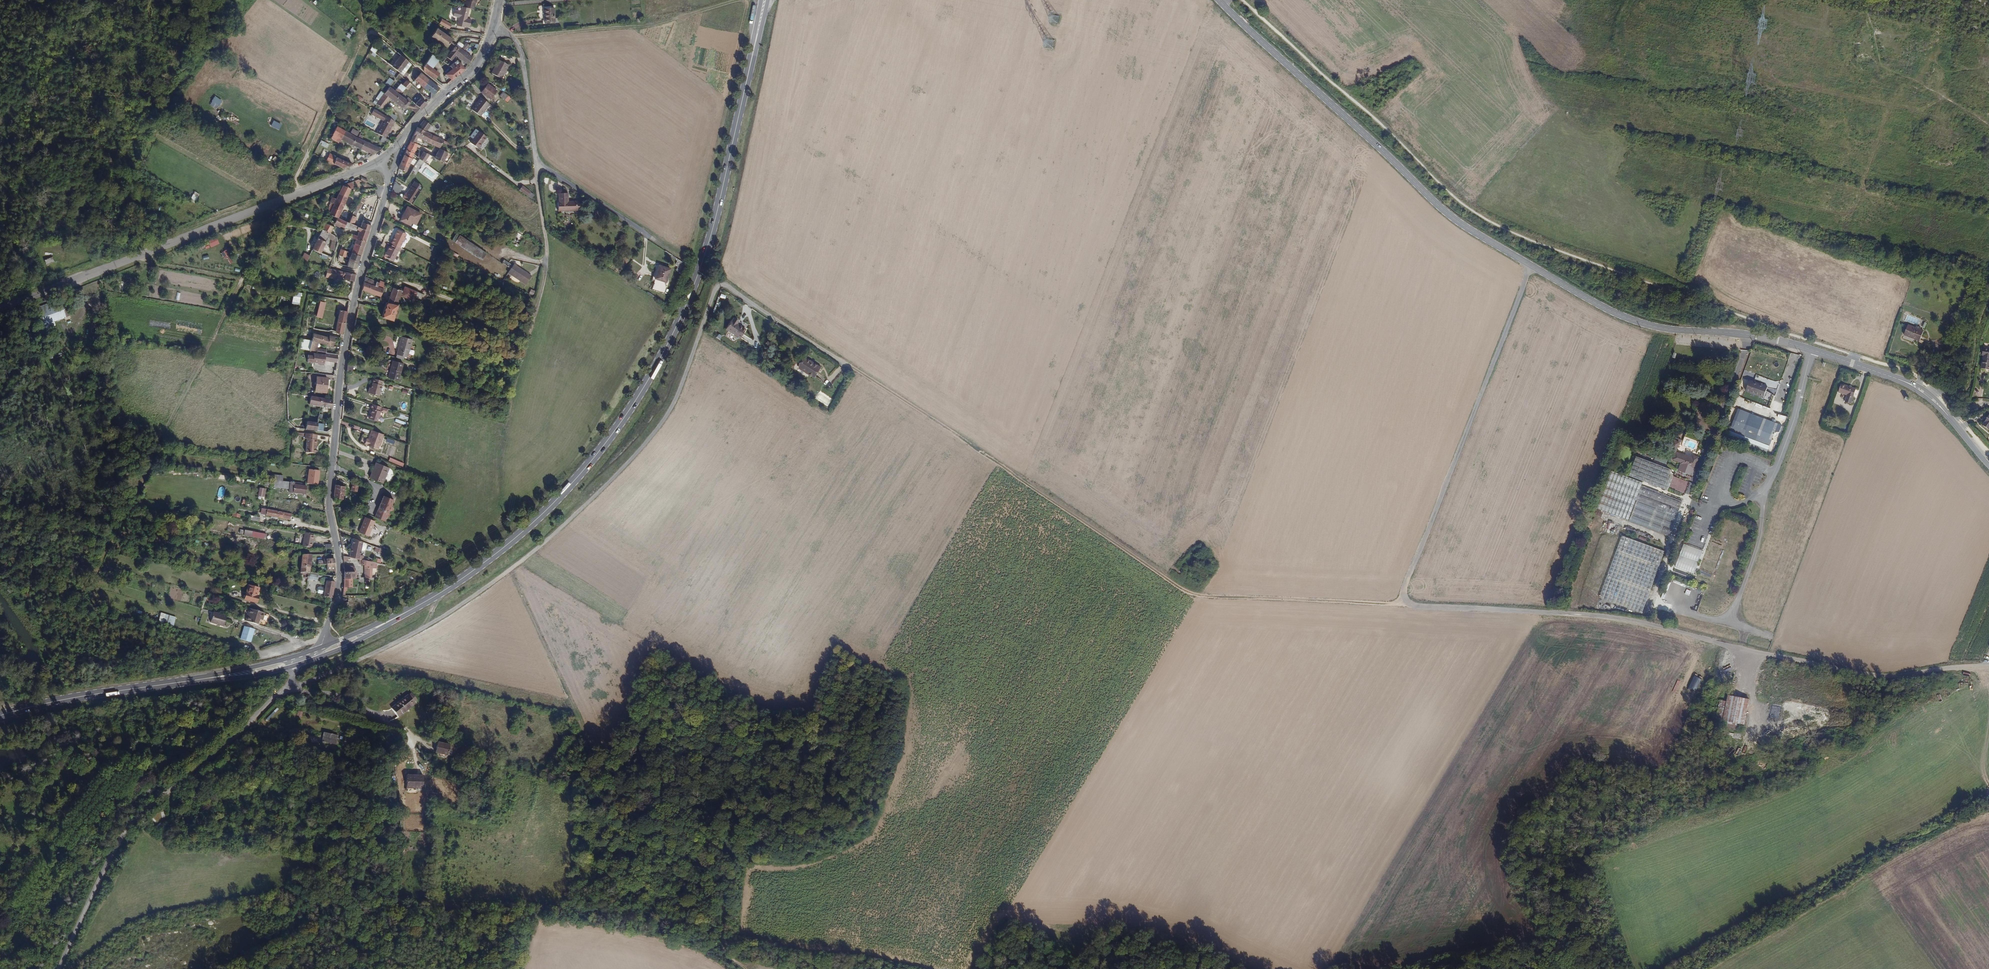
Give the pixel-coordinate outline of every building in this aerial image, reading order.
[(475,0),(464,0),(464,1),(462,0),(460,7),(467,9),(471,11),(473,4),(474,4),(475,0)] [(467,28),(469,21),(464,19),(467,9),(460,7),(459,7),(458,12),(452,10),(450,16),(456,18),(454,26),(461,29),(462,27),(467,28)] [(553,22),(552,8),(546,8),(542,9),(544,23),(553,22)] [(451,24),(441,18),(439,22),(444,25),(449,28),(451,24)] [(451,38),(436,28),(431,36),(446,46),(451,38)] [(455,54),(460,48),(459,47),(462,44),(462,43),(458,40),(452,47),(446,55),(450,60),(455,54)] [(463,50),(468,44),(465,41),(462,44),(459,47),(460,48),(463,50)] [(460,58),(465,52),(463,50),(460,48),(455,54),(457,56),(458,57),(460,58)] [(445,56),(441,53),(437,50),(432,55),(437,59),(439,60),(441,62),(445,56)] [(474,59),(465,52),(460,58),(468,64),(473,60),(474,59)] [(431,67),(437,59),(432,55),(431,54),(422,65),(422,66),(423,68),(423,69),(424,71),(426,72),(431,67)] [(401,69),(406,63),(407,61),(401,55),(392,67),(399,72),(401,69)] [(503,69),(507,64),(498,58),(493,66),(503,69)] [(463,68),(456,60),(454,59),(448,65),(450,68),(445,73),(447,76),(450,79),(463,68)] [(406,70),(409,66),(406,63),(401,69),(399,72),(399,73),(402,76),(406,70)] [(499,77),(503,70),(492,66),(489,73),(499,77)] [(434,78),(438,72),(431,67),(426,72),(434,78)] [(438,88),(425,77),(420,72),(418,74),(413,80),(416,83),(425,90),(432,95),(438,88)] [(398,94),(404,87),(402,85),(400,83),(394,91),(398,94)] [(495,91),(485,83),(479,90),(490,98),(495,91)] [(409,104),(398,94),(394,91),(389,87),(384,93),(385,94),(390,98),(404,110),(409,104)] [(508,96),(501,91),(498,95),(504,100),(508,96)] [(382,108),(390,98),(385,94),(384,93),(376,104),(377,104),(382,108)] [(480,116),(489,104),(479,97),(470,109),(474,111),(480,116)] [(426,104),(425,103),(419,99),(416,102),(415,101),(413,104),(416,106),(419,109),(420,109),(426,104)] [(384,138),(392,125),(383,120),(375,134),(381,137),(384,138)] [(426,131),(430,125),(424,121),(422,120),(421,124),(418,128),(426,131)] [(340,139),(344,131),(336,126),(332,134),(340,139)] [(443,139),(426,131),(418,128),(416,127),(409,141),(413,143),(416,138),(418,138),(419,137),(433,143),(439,147),(443,139)] [(476,147),(484,137),(477,130),(468,141),(476,147)] [(365,142),(356,138),(344,131),(340,139),(345,142),(351,145),(362,150),(365,142)] [(380,149),(365,142),(362,150),(371,154),(375,154),(380,149)] [(412,153),(414,148),(408,144),(405,150),(412,153)] [(443,160),(447,151),(439,147),(433,157),(442,161),(443,160)] [(410,159),(412,153),(405,150),(403,156),(410,159)] [(423,161),(428,153),(423,150),(422,151),(419,150),(418,151),(416,156),(418,157),(423,161)] [(351,165),(333,157),(331,155),(329,153),(325,161),(341,169),(350,165),(351,165)] [(407,164),(410,159),(403,156),(399,164),(402,165),(406,167),(407,164)] [(418,169),(421,164),(423,165),(425,162),(423,161),(418,157),(410,170),(415,173),(416,172),(418,169)] [(402,182),(405,177),(400,173),(397,178),(402,182)] [(398,196),(402,187),(394,182),(391,192),(398,196)] [(529,192),(521,185),(517,190),(526,196),(529,192)] [(342,206),(349,191),(341,186),(337,194),(336,198),(332,196),(329,201),(330,202),(327,209),(329,210),(328,214),(346,221),(347,222),(350,216),(348,215),(347,217),(342,215),(345,208),(342,206)] [(411,204),(419,192),(410,186),(405,194),(404,194),(402,198),(407,202),(411,204)] [(579,208),(579,199),(569,199),(569,190),(559,191),(559,200),(558,200),(558,209),(579,208)] [(199,195),(195,192),(190,201),(195,204),(199,195)] [(362,199),(355,208),(359,210),(365,201),(362,199)] [(416,225),(421,215),(407,207),(400,221),(406,224),(408,221),(416,225)] [(354,224),(357,217),(354,216),(356,211),(353,210),(350,216),(347,222),(354,224)] [(343,227),(346,221),(328,214),(321,229),(329,233),(333,225),(334,223),(339,225),(343,227)] [(368,230),(370,223),(367,222),(367,219),(364,218),(360,227),(368,230)] [(356,228),(357,226),(354,224),(347,222),(346,221),(343,227),(355,231),(356,228)] [(364,241),(368,230),(360,227),(357,226),(356,228),(359,230),(357,235),(351,233),(350,236),(354,237),(356,238),(364,241)] [(320,253),(329,233),(321,229),(311,250),(320,253)] [(400,246),(405,233),(396,229),(394,235),(392,239),(391,239),(390,242),(392,243),(400,246)] [(330,233),(329,239),(332,239),(329,248),(335,250),(338,235),(330,233)] [(463,247),(467,240),(460,235),(455,242),(463,247)] [(518,249),(525,239),(521,235),(513,245),(518,249)] [(360,255),(364,241),(356,238),(351,252),(360,255)] [(350,243),(347,239),(342,243),(346,247),(350,243)] [(481,258),(485,251),(467,240),(463,247),(481,258)] [(393,260),(398,250),(399,250),(400,247),(400,246),(392,243),(390,246),(389,246),(386,252),(385,252),(384,256),(385,256),(384,256),(393,260)] [(433,252),(437,245),(432,243),(429,249),(433,252)] [(301,259),(306,262),(310,255),(305,252),(301,259)] [(355,268),(360,255),(351,252),(347,266),(355,268)] [(678,273),(683,261),(674,255),(670,264),(676,266),(674,271),(678,273)] [(531,274),(515,264),(513,266),(509,263),(508,265),(515,270),(529,278),(531,274)] [(664,281),(668,267),(658,264),(653,278),(664,281)] [(124,278),(137,273),(134,265),(121,270),(121,271),(124,278)] [(355,274),(344,271),(327,268),(325,277),(332,278),(333,275),(342,277),(342,278),(351,280),(351,282),(353,282),(355,274)] [(529,278),(515,270),(513,274),(514,274),(517,276),(526,282),(529,278)] [(124,278),(121,271),(109,276),(112,283),(124,278)] [(381,297),(386,285),(365,277),(362,289),(372,294),(376,295),(381,297)] [(412,303),(413,302),(414,298),(416,293),(403,288),(403,290),(399,288),(398,289),(386,285),(381,297),(390,300),(388,303),(396,306),(399,298),(412,303)] [(391,322),(397,306),(396,306),(388,303),(386,302),(381,318),(391,322)] [(342,333),(344,322),(347,310),(340,309),(336,332),(342,333)] [(744,329),(736,323),(737,321),(732,318),(731,320),(729,320),(724,328),(738,338),(744,329)] [(1918,342),(1923,332),(1906,325),(1902,336),(1918,342)] [(332,346),(334,336),(329,335),(328,337),(312,332),(311,340),(309,351),(315,351),(316,349),(314,349),(316,340),(332,346)] [(405,356),(410,338),(401,336),(396,354),(405,356)] [(309,351),(311,340),(300,338),(299,343),(298,348),(309,351)] [(337,362),(338,354),(330,353),(327,353),(324,352),(324,354),(313,352),(313,354),(308,353),(307,360),(324,363),(325,360),(337,362)] [(813,378),(820,368),(804,358),(798,368),(813,378)] [(398,380),(403,363),(392,360),(388,378),(398,380)] [(326,392),(327,378),(316,378),(315,392),(326,392)] [(384,397),(387,388),(388,386),(390,382),(378,378),(373,393),(384,397)] [(1762,398),(1766,386),(1748,380),(1743,392),(1762,398)] [(1849,403),(1854,387),(1839,383),(1837,391),(1845,394),(1843,401),(1849,403)] [(321,407),(322,399),(311,397),(309,405),(321,407)] [(332,409),(333,400),(322,399),(321,407),(332,409)] [(382,410),(383,406),(372,402),(371,407),(373,408),(369,417),(378,420),(382,410)] [(1736,409),(1728,431),(1767,445),(1773,430),(1775,423),(1736,409)] [(316,431),(317,423),(306,422),(304,430),(316,431)] [(323,432),(324,425),(317,423),(316,431),(323,432)] [(376,446),(382,431),(369,426),(366,435),(364,435),(362,440),(376,446)] [(315,444),(316,440),(315,440),(315,435),(304,433),(303,438),(305,439),(304,452),(313,452),(314,444),(315,444)] [(1693,468),(1697,457),(1692,455),(1691,457),(1675,451),(1678,442),(1673,441),(1669,452),(1674,454),(1672,459),(1680,462),(1680,463),(1693,468)] [(1667,477),(1670,469),(1635,456),(1628,475),(1666,490),(1671,478),(1667,477)] [(380,482),(387,467),(374,461),(367,476),(380,482)] [(1690,474),(1693,468),(1680,463),(1677,469),(1690,474)] [(317,484),(318,470),(308,468),(306,483),(317,484)] [(1668,535),(1681,500),(1640,485),(1641,482),(1610,470),(1610,472),(1596,508),(1627,519),(1635,499),(1636,499),(1628,520),(1668,535)] [(344,499),(345,487),(342,486),(343,480),(335,479),(334,497),(344,499)] [(305,495),(306,487),(302,486),(302,484),(289,482),(289,486),(288,492),(305,495)] [(385,522),(394,501),(384,496),(374,518),(385,522)] [(289,521),(291,514),(276,512),(267,510),(266,516),(289,521)] [(366,535),(374,520),(364,516),(357,530),(366,535)] [(311,546),(313,534),(311,533),(304,532),(302,544),(310,546),(311,546)] [(1641,612),(1663,550),(1621,535),(1598,596),(1641,612)] [(359,560),(361,551),(363,542),(354,538),(349,558),(359,560)] [(1693,573),(1702,549),(1683,543),(1674,566),(1693,573)] [(309,574),(311,555),(301,555),(299,573),(309,574)] [(335,572),(333,562),(333,559),(323,560),(323,562),(318,562),(318,565),(326,565),(327,573),(335,573),(335,572)] [(354,578),(355,571),(354,569),(354,566),(343,566),(344,573),(344,579),(352,579),(352,578),(354,578)] [(351,587),(352,579),(344,579),(343,586),(351,587)] [(332,596),(334,583),(325,581),(323,596),(331,597),(332,596)] [(255,595),(257,588),(247,585),(242,598),(255,602),(257,595),(255,595)] [(259,619),(262,612),(246,607),(242,620),(255,624),(256,619),(259,619)] [(221,622),(223,614),(210,610),(208,618),(221,622)] [(248,642),(251,631),(239,628),(236,639),(248,642)] [(396,717),(412,702),(411,702),(414,698),(408,692),(405,695),(404,694),(388,709),(396,717)] [(1745,724),(1749,697),(1727,694),(1724,713),(1718,712),(1717,720),(1745,724)] [(465,744),(437,739),(435,750),(447,752),(448,747),(464,749),(465,744)] [(463,755),(464,749),(448,747),(447,752),(463,755)] [(412,775),(412,788),(422,788),(429,788),(429,775),(412,775)]
